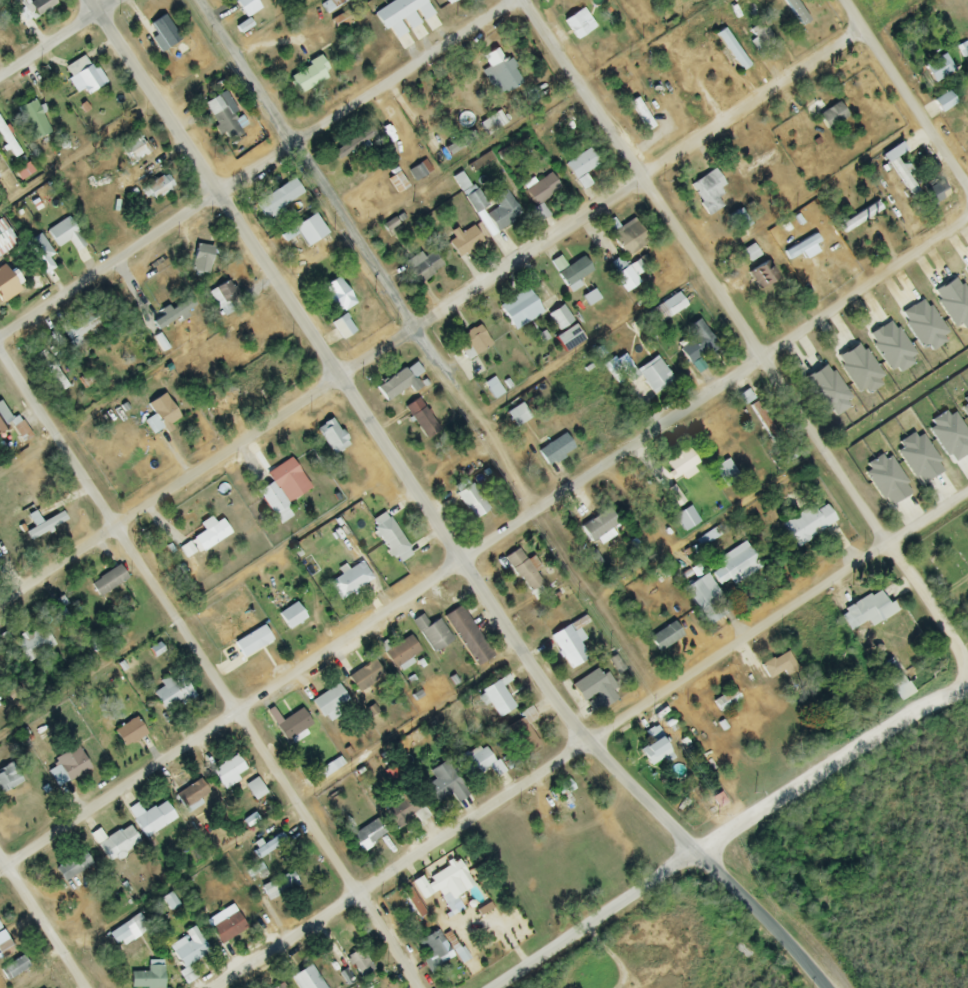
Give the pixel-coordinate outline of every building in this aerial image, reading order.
[(51,0),(33,0),(22,7),(30,20),(55,5),(51,0)] [(259,10),(253,0),(232,0),(243,19),(259,10)] [(804,32),(812,27),(793,0),(782,0),(804,32)] [(575,41),(594,27),(581,9),(562,22),(575,41)] [(179,40),(162,15),(148,25),(166,49),(179,40)] [(763,50),(774,42),(759,23),(749,30),(763,50)] [(748,67),(723,29),(714,34),(739,73),(748,67)] [(294,93),(329,81),(322,61),(287,73),(294,93)] [(68,81),(76,92),(81,89),(87,96),(105,82),(90,63),(68,81)] [(940,114),(955,105),(947,91),(932,100),(940,114)] [(241,136),(220,95),(203,105),(224,145),(241,136)] [(33,141),(49,132),(32,100),(16,108),(33,141)] [(646,130),(652,126),(636,100),(630,104),(646,130)] [(846,118),(837,103),(816,116),(825,131),(846,118)] [(429,110),(432,119),(446,113),(443,104),(429,110)] [(505,124),(497,111),(477,124),(485,137),(505,124)] [(12,158),(19,155),(0,120),(0,137),(12,158)] [(374,138),(369,128),(330,151),(336,161),(374,138)] [(148,155),(142,138),(122,145),(127,162),(148,155)] [(415,184),(432,171),(423,160),(406,172),(415,184)] [(12,171),(18,181),(32,174),(26,163),(12,171)] [(721,208),(716,199),(726,193),(712,171),(688,187),(706,217),(721,208)] [(559,188),(548,174),(523,194),(535,208),(559,188)] [(149,203),(173,189),(165,175),(141,189),(149,203)] [(397,194),(406,187),(397,175),(388,182),(397,194)] [(301,194),(292,179),(254,204),(264,219),(301,194)] [(932,206),(948,196),(938,182),(923,192),(932,206)] [(495,208),(485,215),(496,233),(521,217),(505,191),(490,200),(495,208)] [(838,227),(843,234),(880,210),(875,202),(838,227)] [(86,245),(65,218),(46,233),(57,248),(67,241),(76,253),(86,245)] [(648,243),(633,219),(605,237),(621,260),(648,243)] [(13,239),(0,221),(0,248),(13,239)] [(295,236),(289,224),(276,230),(282,242),(295,236)] [(482,243),(471,226),(446,241),(457,259),(482,243)] [(51,256),(41,236),(26,243),(41,276),(54,270),(48,257),(51,256)] [(779,243),(804,279),(810,274),(785,239),(779,243)] [(213,248),(194,244),(188,272),(208,275),(213,248)] [(405,268),(417,285),(443,267),(430,250),(405,268)] [(569,293),(578,286),(575,282),(591,272),(581,257),(556,274),(569,293)] [(638,284),(619,257),(606,266),(625,293),(638,284)] [(776,279),(764,260),(746,271),(758,290),(776,279)] [(18,294),(5,266),(0,268),(0,303),(18,294)] [(354,303),(336,277),(319,289),(337,315),(354,303)] [(218,309),(236,297),(226,281),(208,293),(218,309)] [(497,307),(513,331),(541,313),(526,289),(497,307)] [(655,326),(685,307),(677,293),(646,313),(655,326)] [(546,316),(557,331),(572,321),(560,305),(546,316)] [(324,343),(352,338),(348,317),(329,320),(331,334),(323,335),(324,343)] [(678,350),(687,365),(715,348),(699,320),(685,328),(693,341),(678,350)] [(564,353),(583,340),(573,325),(554,338),(564,353)] [(490,346),(479,326),(458,338),(469,358),(490,346)] [(52,373),(60,366),(45,348),(37,355),(52,373)] [(635,374),(637,376),(624,385),(639,406),(673,382),(657,359),(635,374)] [(401,367),(374,388),(386,403),(422,374),(414,364),(405,371),(401,367)] [(503,393),(492,377),(483,384),(493,399),(503,393)] [(145,405),(160,430),(178,418),(164,394),(145,405)] [(424,440),(438,431),(416,398),(403,406),(424,440)] [(10,425),(20,443),(30,438),(18,416),(9,421),(0,404),(0,430),(10,425)] [(505,414),(514,428),(529,418),(520,404),(505,414)] [(333,456),(349,444),(329,418),(314,430),(333,456)] [(548,468),(573,449),(562,434),(537,452),(548,468)] [(673,479),(697,465),(688,448),(664,461),(673,479)] [(264,473),(270,484),(256,491),(272,519),(288,510),(284,503),(308,490),(290,458),(264,473)] [(713,467),(724,489),(739,481),(727,460),(713,467)] [(835,524),(822,500),(781,523),(794,547),(835,524)] [(26,516),(32,528),(24,532),(29,541),(65,521),(60,512),(41,523),(34,512),(26,516)] [(577,525),(584,542),(616,529),(610,512),(577,525)] [(411,556),(389,518),(372,527),(395,566),(411,556)] [(191,537),(199,552),(230,536),(222,521),(191,537)] [(733,587),(761,568),(743,543),(716,561),(721,568),(712,575),(719,585),(728,579),(733,587)] [(528,594),(541,583),(516,550),(502,560),(528,594)] [(126,579),(117,566),(89,586),(98,599),(126,579)] [(328,585),(339,601),(365,583),(354,567),(328,585)] [(707,627),(728,612),(707,580),(685,594),(707,627)] [(870,628),(895,614),(881,589),(838,613),(848,632),(866,622),(870,628)] [(427,626),(422,615),(412,620),(429,654),(450,644),(439,620),(427,626)] [(647,640),(657,654),(682,637),(672,622),(647,640)] [(26,663),(53,647),(41,626),(14,642),(26,663)] [(586,660),(569,626),(550,636),(568,670),(586,660)] [(271,643),(263,627),(233,642),(242,658),(271,643)] [(419,654),(410,637),(382,653),(392,670),(419,654)] [(764,658),(765,677),(790,676),(790,657),(764,658)] [(878,667),(898,702),(911,695),(891,659),(878,667)] [(351,698),(383,677),(372,661),(341,683),(351,698)] [(570,685),(583,705),(585,704),(592,715),(616,700),(610,690),(612,689),(599,668),(570,685)] [(156,691),(160,713),(191,706),(184,675),(159,680),(161,690),(156,691)] [(465,718),(474,734),(514,712),(497,681),(480,690),(488,706),(465,718)] [(310,702),(321,719),(348,701),(336,684),(310,702)] [(712,699),(717,713),(737,706),(733,693),(712,699)] [(526,726),(537,719),(530,707),(501,724),(520,756),(537,746),(526,726)] [(274,726),(284,743),(311,726),(300,709),(274,726)] [(145,734),(133,718),(111,733),(123,750),(145,734)] [(671,760),(657,726),(644,732),(650,744),(638,749),(646,767),(662,760),(664,763),(671,760)] [(57,788),(89,769),(76,747),(52,760),(56,766),(47,772),(57,788)] [(469,758),(464,752),(455,760),(466,774),(469,772),(474,778),(494,762),(483,747),(469,758)] [(237,781),(234,776),(243,771),(235,757),(211,771),(222,790),(237,781)] [(464,801),(453,763),(428,769),(431,780),(421,783),(427,805),(452,798),(454,804),(464,801)] [(20,783),(11,765),(0,771),(0,794),(20,783)] [(252,801),(265,795),(256,779),(243,785),(252,801)] [(574,789),(565,779),(551,792),(564,808),(572,801),(567,795),(574,789)] [(182,810),(208,796),(199,780),(173,794),(182,810)] [(428,816),(408,789),(380,810),(396,831),(413,818),(418,824),(428,816)] [(132,822),(144,839),(174,818),(162,801),(132,822)] [(348,836),(359,853),(388,835),(377,818),(348,836)] [(95,844),(107,864),(139,844),(127,825),(95,844)] [(255,857),(284,846),(281,836),(251,848),(255,857)] [(90,866),(81,850),(52,867),(62,883),(90,866)] [(472,887),(459,862),(422,881),(420,878),(412,883),(425,907),(446,895),(450,902),(444,906),(450,917),(462,911),(455,897),(472,887)] [(298,887),(291,872),(259,888),(266,903),(298,887)] [(424,910),(404,888),(387,903),(407,926),(424,910)] [(469,895),(481,915),(489,910),(477,890),(469,895)] [(246,930),(236,913),(208,928),(218,946),(246,930)] [(182,970),(209,953),(194,930),(167,947),(182,970)] [(0,932),(0,958),(12,951),(1,934),(0,932)] [(433,982),(457,971),(438,932),(414,943),(433,982)] [(374,969),(354,940),(339,950),(359,979),(374,969)] [(162,961),(147,961),(147,973),(130,973),(130,987),(162,987),(162,961)] [(310,966),(290,978),(296,987),(323,987),(310,966)]
